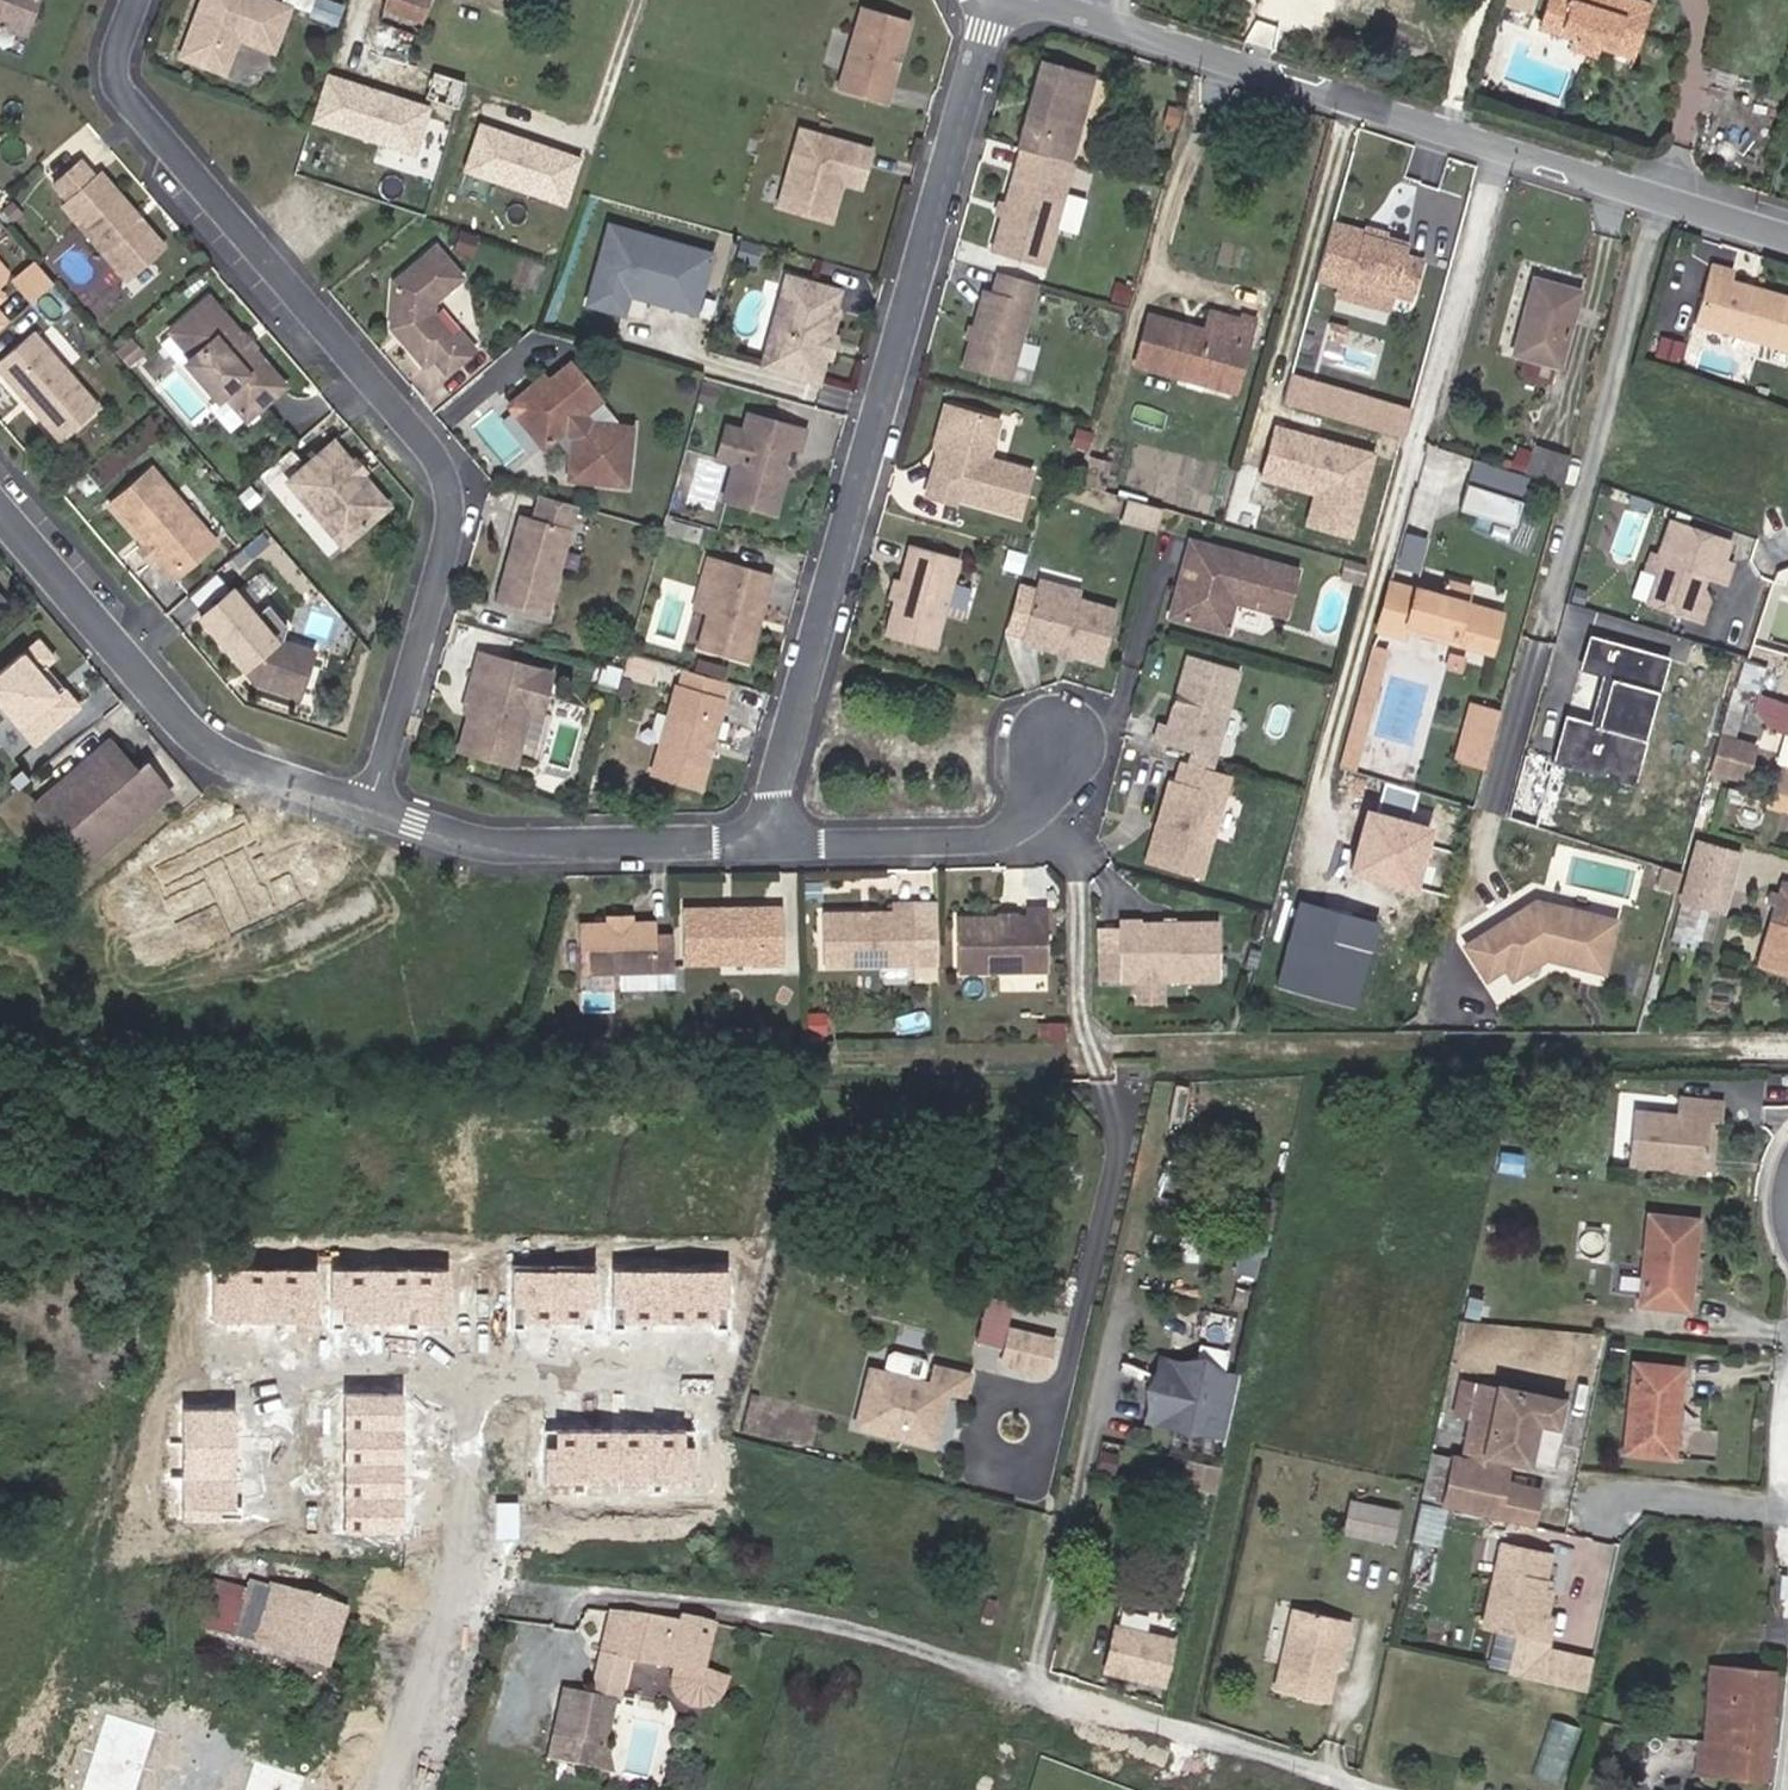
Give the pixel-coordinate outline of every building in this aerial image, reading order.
[(0,24),(4,22),(29,31),(39,0),(0,0),(0,24)] [(285,11),(259,0),(198,0),(198,2),(202,4),(196,19),(191,17),(175,56),(218,73),(232,38),(267,53),(285,11)] [(379,28),(418,40),(431,0),(388,0),(379,28)] [(1538,0),(1508,0),(1506,5),(1534,14),(1538,0)] [(1649,4),(1637,0),(1551,0),(1542,27),(1577,38),(1574,47),(1597,54),(1600,45),(1633,56),(1649,4)] [(334,28),(339,12),(312,3),(307,20),(334,28)] [(916,24),(868,8),(840,94),(888,109),(900,73),(895,67),(898,60),(905,58),(916,24)] [(1091,76),(1039,62),(1029,100),(1033,102),(1030,111),(1026,109),(1015,150),(1019,151),(1067,164),(1091,76)] [(426,111),(324,77),(309,122),(411,157),(426,111)] [(571,162),(471,128),(456,172),(556,206),(571,162)] [(872,156),(800,135),(776,215),(830,231),(838,202),(834,195),(836,189),(860,196),(872,156)] [(1067,164),(1019,151),(991,255),(1043,269),(1071,165),(1067,164)] [(126,279),(164,247),(100,172),(94,177),(79,160),(53,183),(67,200),(62,204),(126,279)] [(10,223),(22,213),(12,201),(0,212),(10,223)] [(713,251),(606,221),(583,304),(626,316),(631,297),(695,315),(713,251)] [(1367,229),(1364,240),(1411,253),(1413,246),(1390,240),(1391,235),(1367,229)] [(1364,240),(1332,231),(1319,279),(1347,286),(1398,301),(1400,291),(1419,296),(1428,267),(1408,261),(1411,253),(1364,240)] [(469,261),(475,243),(452,235),(446,255),(469,261)] [(395,285),(392,330),(400,330),(407,339),(402,343),(424,369),(433,362),(445,377),(473,354),(460,338),(452,344),(431,318),(433,306),(462,282),(436,251),(395,285)] [(33,300),(53,283),(35,263),(16,279),(33,300)] [(1735,270),(1712,263),(1693,323),(1787,351),(1787,296),(1732,279),(1735,270)] [(992,295),(983,292),(961,370),(994,379),(1003,374),(1011,376),(1036,285),(997,274),(992,295)] [(1561,367),(1582,293),(1535,280),(1515,354),(1523,357),(1555,366),(1556,366),(1561,367)] [(838,301),(784,285),(777,305),(794,310),(781,354),(765,349),(757,375),(816,391),(822,367),(819,362),(823,347),(829,344),(836,320),(832,319),(838,301)] [(1398,301),(1347,286),(1342,303),(1393,317),(1398,301)] [(245,420),(283,387),(284,386),(249,346),(245,350),(237,340),(241,337),(209,299),(169,332),(191,357),(184,363),(216,400),(223,394),(245,420)] [(1152,314),(1138,362),(1177,374),(1180,366),(1218,377),(1230,337),(1247,342),(1252,322),(1212,310),(1206,330),(1152,314)] [(32,332),(0,360),(0,372),(60,441),(97,408),(32,332)] [(142,354),(130,341),(116,352),(128,366),(142,354)] [(834,346),(829,344),(823,347),(819,362),(822,367),(827,369),(834,346)] [(1555,366),(1523,357),(1518,374),(1550,383),(1555,366)] [(588,429),(580,420),(597,406),(567,370),(545,388),(541,383),(508,410),(542,452),(564,433),(572,442),(567,482),(624,489),(630,434),(588,429)] [(1407,407),(1291,373),(1283,400),(1399,435),(1407,407)] [(1003,374),(994,379),(1008,383),(1011,376),(1003,374)] [(952,411),(944,408),(933,447),(942,449),(952,411)] [(952,411),(942,449),(945,459),(940,475),(931,473),(924,498),(946,505),(948,499),(1017,518),(1029,474),(989,462),(999,423),(952,411)] [(803,435),(743,419),(740,432),(731,467),(721,503),(773,517),(782,485),(778,478),(780,472),(785,452),(798,456),(803,435)] [(1374,453),(1275,424),(1259,479),(1310,494),(1301,523),(1349,537),(1374,453)] [(731,467),(740,432),(723,428),(713,462),(731,467)] [(1093,437),(1078,433),(1074,449),(1091,454),(1093,437)] [(386,506),(332,443),(286,483),(340,545),(386,506)] [(1537,446),(1528,474),(1564,486),(1572,457),(1537,446)] [(1091,454),(1082,485),(1097,489),(1105,458),(1091,454)] [(1512,521),(1522,468),(1467,458),(1457,511),(1512,521)] [(150,469),(108,505),(142,546),(149,554),(169,578),(212,543),(150,469)] [(541,618),(575,508),(537,496),(530,519),(519,515),(510,545),(514,546),(512,554),(508,552),(492,603),(541,618)] [(1652,559),(1649,570),(1657,572),(1647,605),(1692,620),(1697,603),(1700,597),(1697,587),(1704,583),(1726,590),(1731,574),(1719,570),(1727,543),(1672,524),(1661,561),(1652,559)] [(688,544),(692,530),(675,525),(671,540),(688,544)] [(702,532),(692,530),(688,544),(698,547),(702,532)] [(1406,530),(1396,563),(1415,569),(1426,536),(1406,530)] [(1199,545),(1190,542),(1178,586),(1195,590),(1197,581),(1190,579),(1199,545)] [(1195,590),(1178,586),(1169,618),(1224,632),(1233,601),(1287,616),(1299,572),(1199,545),(1190,579),(1197,581),(1195,590)] [(149,554),(142,546),(135,552),(142,560),(149,554)] [(906,548),(895,587),(901,589),(897,600),(892,599),(880,638),(930,652),(956,562),(906,548)] [(715,582),(705,616),(695,651),(745,665),(753,634),(750,627),(751,620),(759,616),(771,576),(706,557),(700,577),(715,582)] [(1369,566),(1347,559),(1342,577),(1364,583),(1369,566)] [(1418,575),(1415,585),(1442,593),(1445,583),(1418,575)] [(715,582),(700,577),(690,612),(705,616),(715,582)] [(1079,590),(1036,579),(1034,587),(1077,598),(1079,590)] [(1442,593),(1415,585),(1414,590),(1393,583),(1381,628),(1406,635),(1409,622),(1456,634),(1455,640),(1493,650),(1503,614),(1469,605),(1474,588),(1446,580),(1445,583),(1442,593)] [(895,587),(890,586),(887,597),(892,599),(897,600),(901,589),(895,587)] [(1077,598),(1034,587),(1020,641),(1057,651),(1070,654),(1103,663),(1117,609),(1077,598)] [(230,591),(199,617),(255,682),(298,696),(310,655),(291,649),(293,645),(280,641),(285,626),(267,605),(253,618),(230,591)] [(1708,607),(1697,603),(1692,620),(1702,623),(1708,607)] [(1666,661),(1586,638),(1580,658),(1611,667),(1593,728),(1564,720),(1551,763),(1630,785),(1666,661)] [(1375,643),(1339,761),(1355,766),(1390,647),(1375,643)] [(44,647),(0,685),(0,706),(40,753),(86,714),(70,695),(63,701),(43,679),(60,665),(44,647)] [(1070,654),(1057,651),(1055,661),(1068,664),(1070,654)] [(555,677),(476,652),(470,672),(476,674),(468,700),(474,702),(470,711),(463,716),(453,748),(506,765),(523,710),(543,717),(555,677)] [(1238,669),(1178,653),(1169,687),(1178,689),(1177,692),(1173,707),(1168,726),(1150,721),(1145,741),(1191,753),(1188,765),(1211,771),(1238,669)] [(614,706),(623,672),(606,667),(596,701),(614,706)] [(646,671),(632,667),(628,682),(642,685),(644,680),(646,671)] [(655,673),(646,671),(644,680),(652,682),(655,673)] [(468,700),(476,674),(470,672),(462,698),(468,700)] [(712,745),(723,703),(720,703),(725,685),(682,674),(676,691),(673,690),(650,778),(699,791),(707,760),(704,755),(706,748),(712,745)] [(1177,692),(1168,690),(1164,705),(1173,707),(1177,692)] [(1761,695),(1757,708),(1770,730),(1787,736),(1787,702),(1761,695)] [(1461,761),(1485,768),(1502,709),(1477,702),(1461,761)] [(1744,777),(1754,742),(1719,733),(1709,768),(1744,777)] [(134,770),(109,741),(100,749),(125,778),(134,770)] [(158,798),(134,770),(125,778),(100,749),(45,797),(69,825),(79,817),(104,845),(158,798)] [(167,791),(143,762),(134,770),(158,798),(167,791)] [(1188,765),(1179,762),(1173,782),(1165,780),(1153,824),(1162,826),(1150,867),(1197,880),(1209,837),(1200,836),(1212,794),(1220,796),(1226,775),(1211,771),(1188,765)] [(1220,796),(1212,794),(1200,836),(1209,837),(1220,796)] [(69,825),(45,797),(35,805),(60,834),(69,825)] [(104,845),(79,817),(69,825),(94,853),(104,845)] [(1162,826),(1153,824),(1142,865),(1150,867),(1162,826)] [(1696,884),(1707,845),(1697,842),(1686,882),(1696,884)] [(1696,884),(1679,945),(1694,949),(1698,937),(1702,938),(1711,907),(1725,911),(1741,854),(1707,845),(1696,884)] [(1784,879),(1779,894),(1774,892),(1771,902),(1776,904),(1759,963),(1787,972),(1787,881),(1784,879)] [(1623,910),(1548,889),(1522,904),(1524,908),(1518,911),(1515,907),(1468,934),(1487,969),(1507,958),(1514,970),(1548,951),(1606,968),(1623,910)] [(1297,898),(1271,985),(1349,1009),(1375,921),(1297,898)] [(862,911),(821,912),(822,967),(914,966),(913,902),(893,903),(893,910),(870,911),(870,916),(862,916),(862,911)] [(719,909),(681,910),(684,965),(754,962),(763,952),(763,942),(781,941),(780,906),(733,908),(729,912),(722,912),(719,909)] [(998,916),(954,916),(954,973),(1044,974),(1045,909),(1023,909),(1023,917),(1015,916),(1014,912),(1011,912),(1012,921),(1004,920),(998,916)] [(1012,921),(1011,912),(998,912),(998,916),(1004,920),(1012,921)] [(1117,953),(1117,984),(1129,984),(1129,1005),(1160,1004),(1159,984),(1217,984),(1217,925),(1173,925),(1173,931),(1162,931),(1162,925),(1138,925),(1138,922),(1117,922),(1117,953)] [(672,967),(671,936),(653,937),(653,923),(630,924),(606,925),(580,926),(581,970),(621,969),(622,986),(656,985),(655,968),(672,967)] [(782,962),(781,941),(763,942),(763,952),(754,962),(782,962)] [(1117,984),(1117,953),(1097,953),(1097,985),(1117,984)] [(1621,1160),(1698,1171),(1705,1119),(1712,1120),(1717,1120),(1720,1103),(1671,1098),(1668,1114),(1628,1108),(1621,1160)] [(1705,1119),(1698,1171),(1705,1172),(1712,1120),(1705,1119)] [(1500,1152),(1496,1171),(1520,1173),(1522,1154),(1500,1152)] [(1688,1310),(1697,1220),(1652,1216),(1642,1306),(1688,1310)] [(998,1345),(1007,1299),(983,1294),(974,1340),(998,1345)] [(1028,1374),(1037,1341),(1013,1336),(1005,1368),(1028,1374)] [(1049,1380),(1058,1347),(1037,1341),(1028,1374),(1049,1380)] [(876,1374),(861,1429),(936,1448),(951,1393),(968,1398),(973,1380),(941,1371),(936,1390),(927,1387),(931,1369),(928,1364),(899,1356),(895,1360),(890,1378),(876,1374)] [(1674,1458),(1682,1369),(1636,1365),(1627,1454),(1674,1458)] [(1181,1404),(1178,1421),(1215,1429),(1219,1413),(1226,1415),(1231,1396),(1223,1394),(1226,1376),(1181,1368),(1174,1402),(1181,1404)] [(1464,1416),(1471,1382),(1454,1378),(1447,1412),(1464,1416)] [(1482,1443),(1480,1456),(1528,1465),(1536,1424),(1556,1429),(1560,1400),(1471,1382),(1460,1439),(1482,1443)] [(1170,1419),(1178,1421),(1181,1404),(1174,1402),(1170,1419)] [(1556,1429),(1536,1424),(1528,1465),(1548,1469),(1556,1429)] [(1509,1468),(1433,1451),(1426,1483),(1422,1499),(1531,1524),(1539,1490),(1505,1483),(1509,1468)] [(1214,1488),(1218,1464),(1173,1457),(1169,1481),(1214,1488)] [(1356,1497),(1354,1514),(1371,1516),(1374,1500),(1356,1497)] [(156,1498),(146,1533),(164,1538),(171,1513),(187,1518),(189,1507),(166,1501),(156,1498)] [(1413,1537),(1440,1543),(1449,1506),(1422,1499),(1413,1537)] [(1504,1545),(1485,1626),(1551,1642),(1555,1623),(1550,1622),(1556,1595),(1549,1594),(1551,1583),(1542,1581),(1548,1555),(1504,1545)] [(222,1632),(235,1636),(249,1588),(240,1586),(237,1585),(222,1632)] [(249,1588),(235,1636),(324,1661),(339,1614),(249,1588)] [(1274,1690),(1326,1702),(1345,1620),(1293,1608),(1274,1690)] [(677,1623),(608,1612),(599,1652),(624,1658),(665,1668),(699,1671),(711,1625),(679,1617),(677,1623)] [(1118,1628),(1114,1643),(1158,1653),(1161,1638),(1118,1628)] [(1165,1687),(1172,1657),(1158,1653),(1114,1643),(1107,1674),(1165,1687)] [(1544,1678),(1549,1652),(1519,1645),(1513,1672),(1536,1677),(1544,1678)] [(598,1768),(624,1658),(599,1652),(589,1691),(560,1684),(543,1755),(598,1768)] [(1544,1678),(1576,1685),(1581,1659),(1549,1652),(1544,1678)] [(1729,1742),(1733,1667),(1710,1665),(1705,1740),(1729,1742)] [(1765,1780),(1774,1669),(1768,1669),(1733,1667),(1729,1742),(1728,1757),(1727,1776),(1765,1780)] [(337,1695),(326,1692),(322,1706),(334,1709),(337,1695)] [(1540,1776),(1568,1781),(1579,1722),(1551,1717),(1540,1776)] [(1697,1755),(1728,1757),(1729,1742),(1705,1740),(1698,1739),(1697,1755)] [(1696,1773),(1727,1776),(1728,1757),(1697,1755),(1696,1773)]
